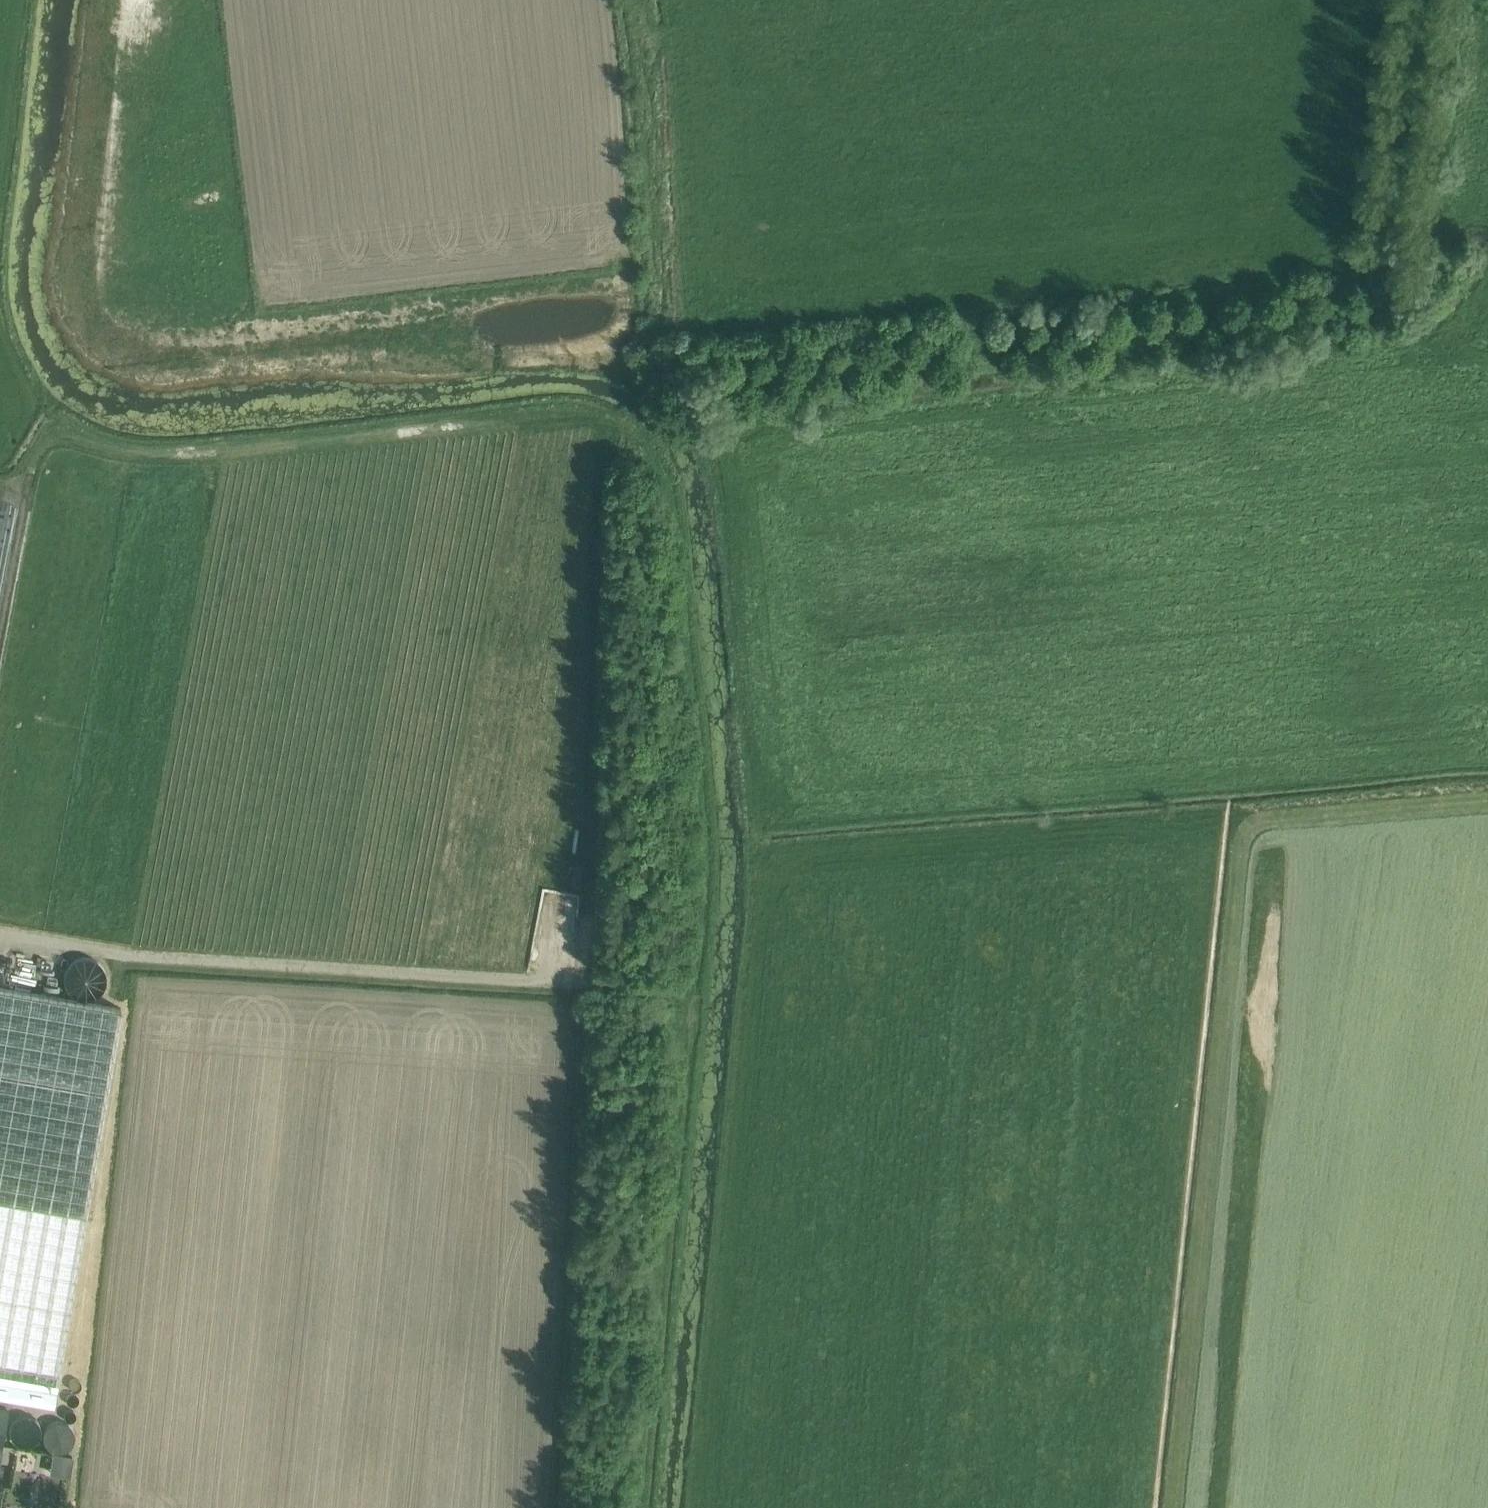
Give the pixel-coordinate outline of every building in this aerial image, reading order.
[(67,960),(66,990),(103,992),(104,961),(67,960)] [(54,1404),(121,1009),(0,989),(0,1395),(54,1404)] [(47,1449),(73,1449),(73,1422),(47,1422),(47,1449)] [(73,1453),(53,1452),(52,1473),(72,1474),(73,1453)]
